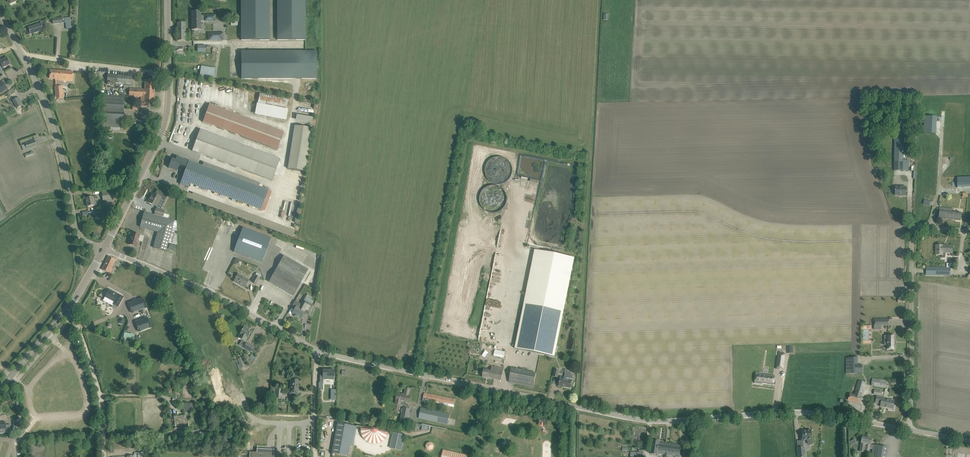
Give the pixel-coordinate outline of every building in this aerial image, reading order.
[(241,40),(269,40),(269,0),(241,0),(241,40)] [(277,40),(306,40),(305,0),(277,0),(277,40)] [(201,12),(192,12),(192,30),(201,30),(201,21),(201,15),(201,12)] [(186,23),(177,23),(177,41),(189,41),(189,30),(185,30),(186,28),(186,23)] [(29,28),(31,34),(33,33),(43,30),(41,24),(29,28)] [(188,48),(179,48),(174,48),(174,56),(179,56),(179,57),(189,57),(188,54),(192,54),(192,48),(189,48),(188,48)] [(241,51),(241,79),(317,79),(317,51),(241,51)] [(1,65),(2,68),(10,64),(7,58),(0,62),(0,66),(1,65)] [(201,66),(200,77),(213,78),(215,67),(201,66)] [(50,70),(49,78),(52,79),(55,79),(55,80),(57,80),(58,80),(73,82),(73,72),(67,72),(55,71),(50,70)] [(133,85),(134,77),(108,74),(107,85),(113,85),(114,83),(125,84),(125,85),(127,86),(130,86),(133,86),(133,85)] [(140,107),(141,107),(154,107),(155,80),(145,80),(144,90),(129,89),(129,96),(141,97),(140,106),(140,107)] [(58,86),(55,87),(56,100),(61,99),(63,99),(62,86),(58,86)] [(285,120),(289,98),(260,93),(256,114),(285,120)] [(103,115),(102,127),(123,128),(124,109),(124,96),(103,95),(103,108),(103,115)] [(21,106),(17,98),(13,101),(17,108),(21,106)] [(209,105),(203,122),(207,124),(214,106),(209,105)] [(283,132),(214,106),(207,124),(276,149),(283,132)] [(894,170),(909,170),(909,161),(903,161),(903,149),(906,149),(906,145),(904,145),(904,111),(894,110),(894,170)] [(311,123),(312,117),(297,114),(295,124),(307,126),(308,122),(311,123)] [(936,133),(937,116),(924,115),(924,133),(936,133)] [(293,125),(287,168),(305,171),(311,127),(293,125)] [(200,130),(192,151),(198,153),(206,132),(200,130)] [(279,159),(206,132),(198,153),(272,180),(279,159)] [(35,140),(25,144),(22,145),(24,150),(27,149),(37,146),(35,140)] [(172,159),(168,168),(177,171),(179,165),(186,168),(187,164),(188,161),(184,160),(177,157),(176,160),(175,160),(172,159)] [(504,194),(501,185),(503,183),(504,182),(511,177),(512,168),(510,163),(506,158),(497,157),(492,158),(487,162),(485,172),(487,177),(489,180),(489,185),(481,191),(480,200),(480,201),(485,208),(488,208),(492,212),(494,210),(498,208),(503,205),(504,194)] [(186,168),(180,184),(185,186),(189,187),(190,184),(197,164),(188,161),(187,164),(186,168)] [(268,190),(197,164),(190,184),(261,210),(268,190)] [(969,188),(969,177),(958,178),(958,189),(969,188)] [(895,195),(906,195),(906,186),(895,186),(895,195)] [(112,189),(101,190),(102,193),(103,201),(114,199),(113,191),(112,189)] [(152,193),(148,202),(156,207),(161,198),(164,200),(167,195),(158,190),(155,195),(152,193)] [(97,196),(93,197),(86,198),(87,207),(95,206),(95,205),(98,205),(98,201),(97,196)] [(940,207),(939,218),(961,220),(961,213),(953,212),(953,209),(940,207)] [(163,217),(165,210),(156,208),(154,214),(163,217)] [(167,246),(168,243),(177,246),(177,221),(144,212),(140,227),(158,232),(153,248),(166,251),(167,246)] [(100,223),(93,220),(94,217),(89,215),(88,218),(84,216),(82,220),(93,224),(93,225),(98,226),(100,223)] [(272,239),(271,239),(271,238),(243,227),(234,252),(261,263),(270,241),(271,242),(272,239)] [(128,244),(137,247),(140,235),(132,233),(128,244)] [(936,245),(936,255),(941,255),(945,255),(945,253),(952,253),(952,246),(943,245),(936,245)] [(515,349),(555,357),(574,258),(535,250),(515,349)] [(308,269),(284,255),(269,282),(293,296),(308,269)] [(109,257),(102,270),(110,274),(113,269),(112,269),(116,260),(109,257)] [(926,267),(926,275),(951,276),(951,268),(926,267)] [(256,275),(255,275),(251,282),(256,285),(260,278),(261,275),(257,273),(256,275)] [(234,282),(245,288),(249,280),(238,274),(234,282)] [(109,290),(105,297),(114,302),(113,304),(118,307),(121,301),(123,297),(118,295),(109,290)] [(146,308),(143,298),(129,304),(132,313),(146,308)] [(295,309),(293,313),(296,315),(295,316),(301,320),(302,317),(303,315),(304,315),(305,312),(310,314),(312,311),(314,306),(312,304),(304,300),(302,304),(301,305),(302,306),(300,309),(296,307),(295,309)] [(147,318),(136,322),(139,332),(151,327),(147,318)] [(244,327),(242,329),(241,332),(240,334),(238,338),(245,342),(251,332),(244,327)] [(884,335),(884,345),(887,345),(887,349),(895,349),(895,335),(884,335)] [(243,348),(250,352),(254,346),(246,342),(243,348)] [(504,358),(505,351),(495,349),(493,356),(504,358)] [(778,352),(776,369),(780,369),(780,368),(783,369),(785,354),(782,353),(778,352)] [(858,365),(862,365),(862,357),(846,358),(846,373),(858,373),(858,365)] [(321,372),(321,379),(324,379),(324,376),(331,377),(331,382),(336,382),(336,374),(334,374),(334,367),(324,366),(324,372),(321,372)] [(484,369),(482,377),(501,380),(504,368),(496,367),(497,366),(495,366),(495,367),(492,366),(491,370),(484,369)] [(511,368),(508,382),(533,387),(536,373),(511,368)] [(756,372),(754,383),(762,384),(762,383),(774,385),(775,376),(761,374),(761,373),(756,372)] [(560,381),(559,386),(559,385),(564,386),(564,387),(570,388),(571,386),(571,383),(572,380),(573,375),(565,374),(564,379),(560,378),(560,381)] [(872,378),(871,386),(886,388),(887,380),(872,378)] [(299,380),(294,380),(290,379),(289,393),(299,394),(299,389),(298,389),(299,380)] [(858,381),(855,391),(854,394),(850,393),(848,400),(860,403),(862,397),(861,397),(862,393),(863,393),(865,383),(858,381)] [(272,397),(282,398),(283,387),(273,387),(272,397)] [(404,395),(397,394),(396,399),(397,399),(396,404),(405,406),(404,408),(403,408),(403,409),(402,409),(402,410),(401,411),(401,412),(402,413),(401,421),(407,422),(408,415),(409,416),(410,409),(409,409),(410,407),(408,404),(405,404),(405,401),(409,402),(410,395),(409,395),(410,389),(406,388),(404,395)] [(454,407),(455,399),(424,393),(423,401),(454,407)] [(894,401),(886,399),(887,398),(877,397),(876,403),(881,404),(880,406),(893,409),(894,401)] [(194,403),(183,404),(184,413),(184,416),(179,416),(174,417),(175,429),(188,427),(187,412),(191,412),(191,409),(194,409),(194,403)] [(418,419),(448,425),(450,414),(420,408),(418,419)] [(199,430),(189,431),(190,432),(190,436),(209,436),(209,435),(212,435),(212,428),(211,428),(211,427),(210,417),(209,417),(207,418),(206,418),(207,429),(208,429),(208,431),(208,432),(199,432),(199,430)] [(11,432),(10,429),(19,428),(18,421),(10,422),(10,425),(6,425),(6,422),(0,422),(0,433),(11,432)] [(348,456),(354,426),(338,423),(332,453),(348,456)] [(389,432),(361,426),(361,430),(362,434),(365,439),(368,442),(373,443),(379,443),(383,440),(387,437),(389,432)] [(812,440),(811,429),(801,430),(802,435),(800,435),(801,441),(807,440),(808,444),(809,445),(812,445),(814,443),(813,440),(812,440)] [(406,435),(393,432),(389,448),(402,450),(406,435)] [(869,453),(869,448),(873,449),(871,456),(886,456),(888,447),(873,445),(870,444),(871,438),(862,437),(860,447),(861,447),(861,451),(869,453)] [(652,445),(651,454),(657,455),(658,454),(664,454),(665,455),(668,455),(668,454),(680,455),(680,450),(681,445),(666,443),(659,442),(659,441),(653,440),(652,445)] [(427,451),(430,451),(432,451),(434,450),(435,448),(435,445),(434,443),(433,442),(430,441),(428,441),(426,443),(425,445),(425,447),(426,449),(427,451)] [(805,446),(797,447),(798,456),(806,456),(805,446)]
